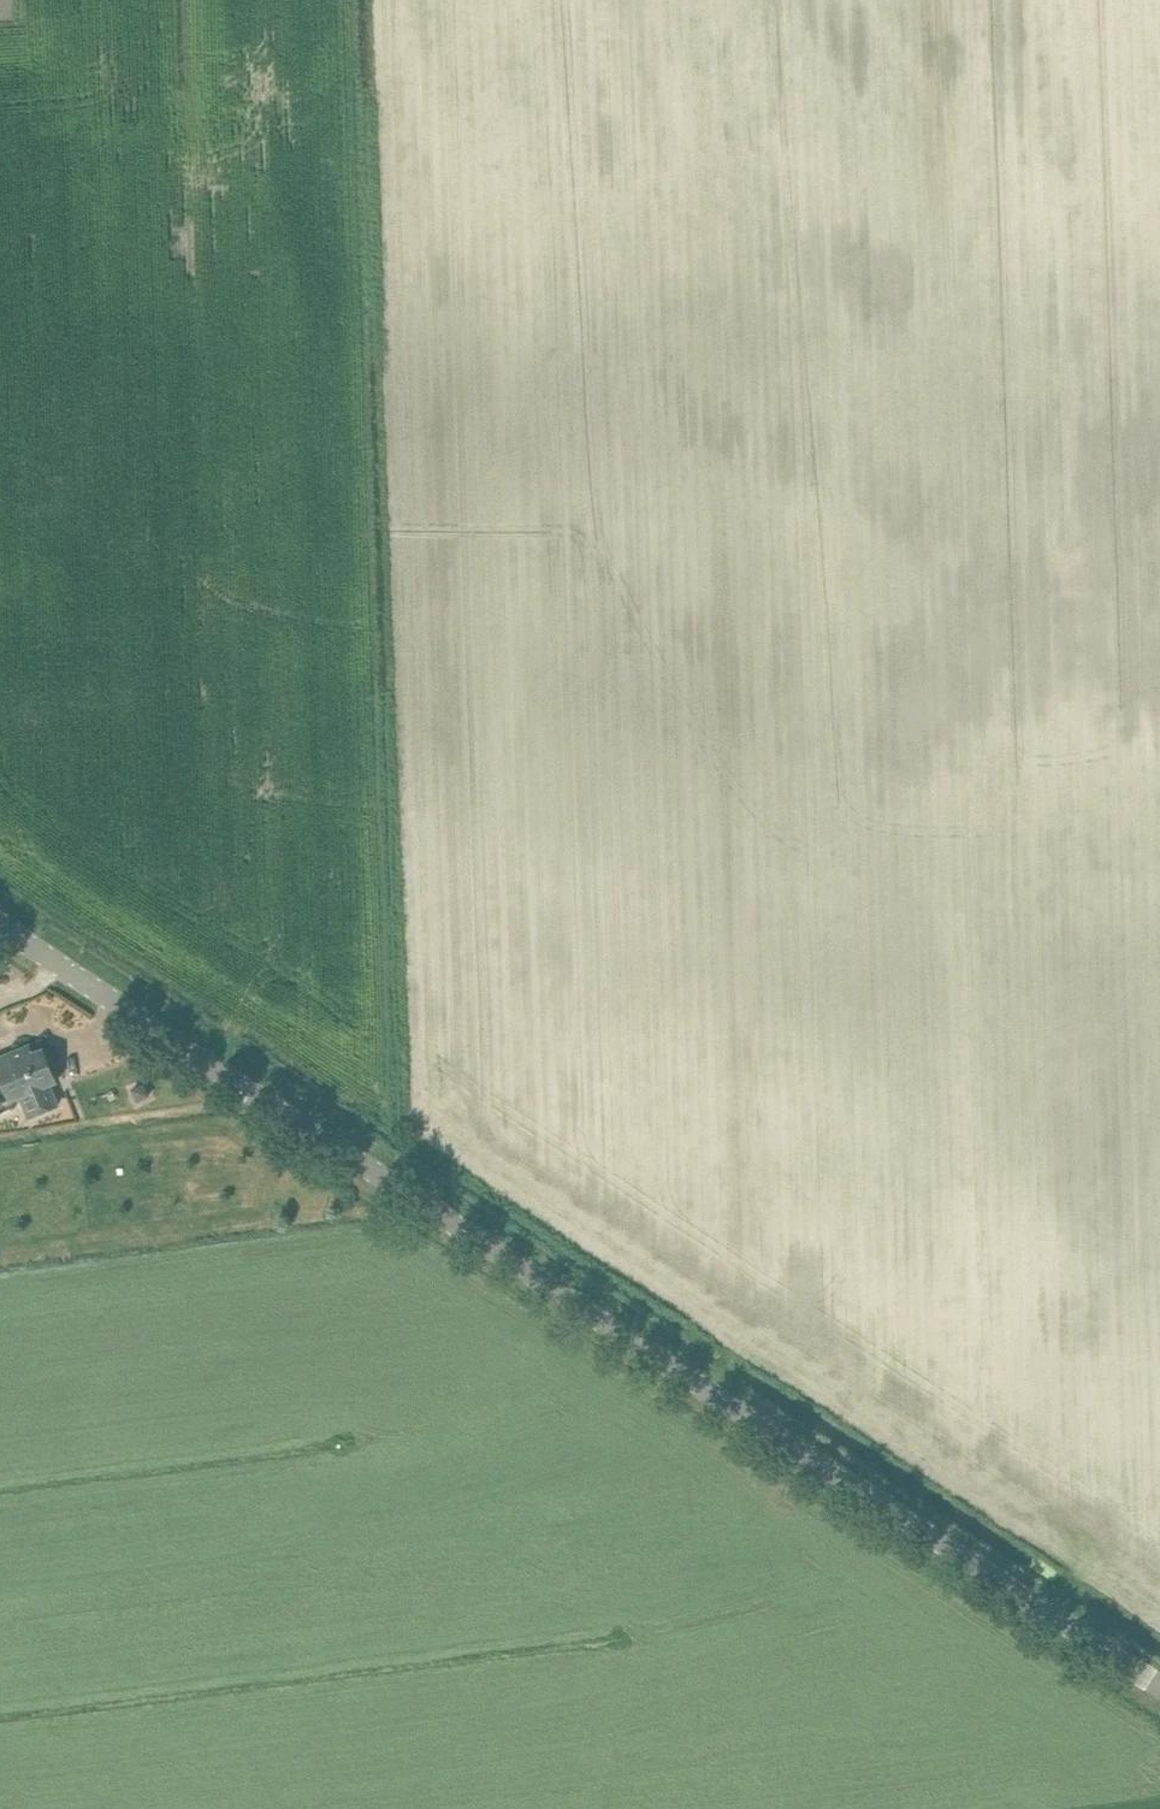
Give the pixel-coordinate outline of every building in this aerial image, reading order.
[(50,1085),(56,1082),(43,1049),(27,1056),(23,1048),(0,1058),(0,1074),(11,1101),(21,1097),(29,1118),(58,1105),(50,1085)] [(143,1083),(131,1089),(137,1102),(150,1096),(143,1083)]
